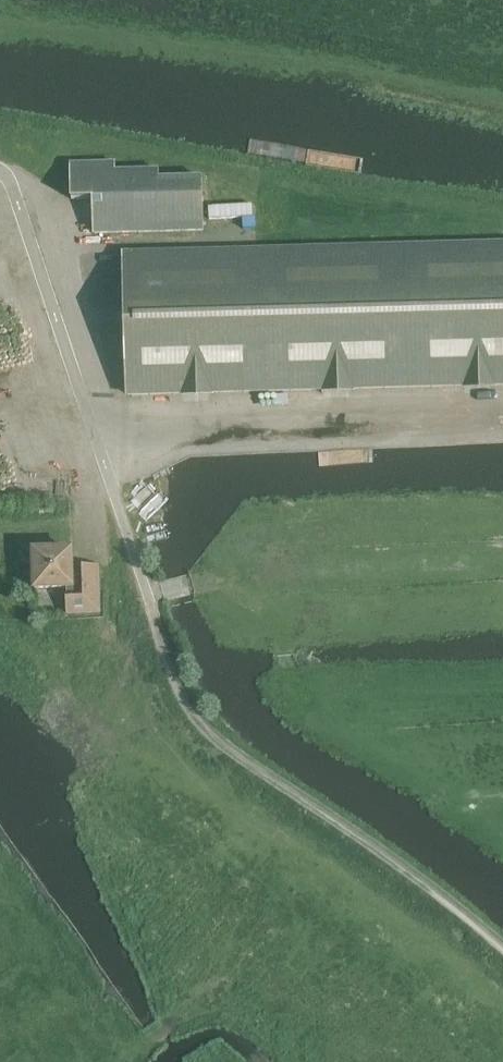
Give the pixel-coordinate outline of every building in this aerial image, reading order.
[(115,162),(71,163),(72,199),(93,199),(94,233),(203,230),(201,177),(159,178),(159,169),(115,170),(115,162)] [(213,205),(214,216),(257,215),(256,203),(213,205)] [(502,384),(502,242),(122,253),(126,395),(502,384)] [(98,566),(74,567),(73,550),(34,551),(35,590),(83,589),(84,600),(66,600),(66,615),(99,614),(98,566)]
